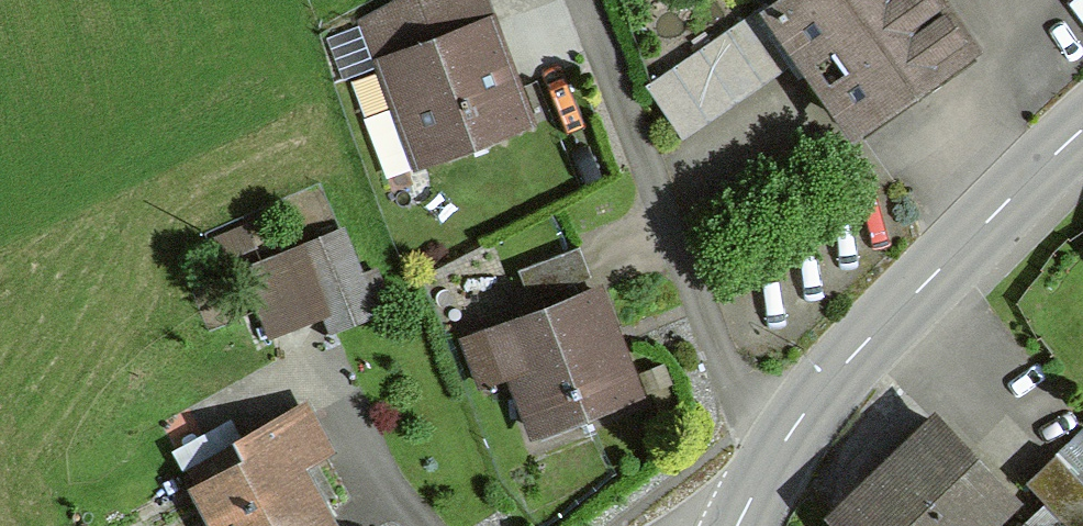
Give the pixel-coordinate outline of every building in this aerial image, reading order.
[(396,59),(483,26),(474,0),(396,0),(366,17),(383,64),(396,59)] [(768,14),(848,127),(961,48),(928,0),(788,0),(768,14)] [(776,56),(747,12),(638,86),(675,141),(784,66),(776,56)] [(425,155),(518,120),(483,26),(396,59),(411,98),(404,100),(425,155)] [(326,330),(367,314),(334,231),(237,271),(264,335),(319,313),(326,330)] [(511,271),(523,301),(584,278),(572,248),(511,271)] [(529,431),(628,393),(590,293),(490,332),(529,431)] [(311,508),(305,511),(281,467),(315,448),(296,413),(232,447),(242,465),(195,491),(214,525),(321,525),(311,508)] [(928,423),(831,517),(840,525),(960,525),(995,493),(928,423)] [(1019,483),(1060,525),(1082,525),(1082,491),(1049,455),(1019,483)]
